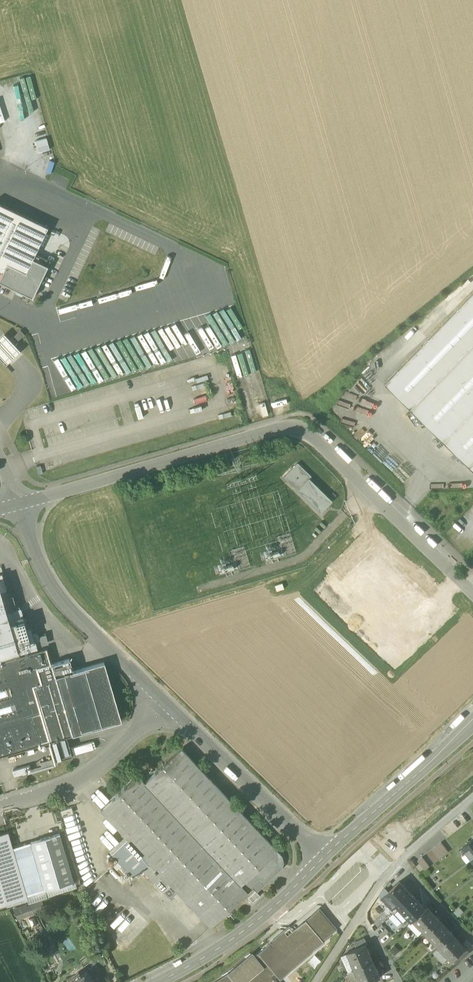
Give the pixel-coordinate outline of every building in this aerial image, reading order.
[(46,137),(34,139),(36,151),(48,149),(46,137)] [(2,272),(21,281),(32,259),(35,253),(47,227),(0,204),(0,271),(2,272)] [(35,253),(32,259),(47,266),(50,261),(35,253)] [(47,266),(32,259),(21,281),(2,272),(0,276),(0,282),(32,298),(47,266)] [(411,408),(472,345),(472,293),(385,383),(411,408)] [(11,338),(15,342),(24,334),(20,330),(11,338)] [(5,364),(20,351),(4,333),(0,336),(0,358),(5,364)] [(411,408),(470,466),(472,463),(472,345),(411,408)] [(284,477),(320,512),(332,500),(309,478),(311,476),(297,463),(284,477)] [(373,526),(340,560),(403,622),(437,588),(373,526)] [(6,614),(13,612),(2,575),(0,576),(0,593),(6,614)] [(17,649),(8,621),(6,614),(0,593),(0,662),(19,657),(17,649)] [(20,609),(13,612),(6,614),(8,621),(22,617),(30,645),(17,649),(19,657),(37,651),(31,628),(26,630),(20,609)] [(22,617),(8,621),(17,649),(30,645),(22,617)] [(71,735),(51,665),(46,649),(37,651),(19,657),(0,662),(0,756),(49,742),(66,737),(71,735)] [(69,659),(51,665),(71,735),(121,720),(104,662),(73,671),(69,659)] [(49,742),(54,761),(72,756),(66,737),(49,742)] [(79,751),(91,747),(89,742),(77,745),(79,751)] [(142,853),(156,867),(228,799),(181,748),(144,782),(137,775),(100,809),(128,839),(142,853)] [(42,768),(53,764),(51,758),(40,762),(42,768)] [(29,765),(12,770),(14,776),(31,770),(29,765)] [(277,850),(228,799),(156,867),(155,868),(169,883),(210,926),(247,892),(240,885),(277,850)] [(27,897),(26,895),(12,847),(7,832),(0,834),(0,905),(27,897)] [(30,842),(44,890),(73,881),(59,833),(30,842)] [(162,890),(169,883),(155,868),(156,867),(142,853),(128,839),(112,854),(133,876),(141,868),(162,890)] [(472,859),(472,858),(472,839),(463,847),(466,851),(472,859)] [(30,842),(12,847),(26,895),(44,890),(30,842)] [(436,846),(443,855),(448,851),(441,842),(436,846)] [(432,849),(439,859),(443,855),(436,846),(432,849)] [(439,859),(432,849),(427,853),(434,862),(439,859)] [(282,856),(277,850),(240,885),(247,892),(252,887),(256,892),(282,868),(283,862),(282,856)] [(467,863),(472,859),(466,851),(461,855),(467,863)] [(417,861),(424,869),(425,870),(429,866),(422,857),(417,861)] [(413,864),(420,872),(424,869),(417,861),(413,864)] [(73,881),(44,890),(26,895),(27,897),(28,902),(76,887),(75,881),(73,881)] [(399,908),(399,907),(412,895),(400,881),(381,898),(392,909),(396,905),(399,908)] [(425,908),(412,895),(399,907),(408,916),(407,916),(408,917),(411,921),(414,919),(425,908)] [(38,902),(14,911),(17,919),(41,910),(38,902)] [(399,908),(393,912),(402,922),(408,917),(407,916),(408,916),(399,907),(399,908)] [(425,908),(414,919),(422,928),(422,929),(423,930),(426,933),(440,920),(427,907),(425,908)] [(459,907),(453,912),(457,917),(463,912),(459,907)] [(253,955),(263,966),(247,980),(249,981),(276,981),(270,975),(273,972),(279,978),(324,940),(322,939),(333,930),(323,919),(325,917),(318,909),(306,919),(293,929),(294,930),(285,937),(281,932),(253,955)] [(418,936),(423,930),(422,929),(422,928),(414,919),(411,921),(408,925),(418,936)] [(452,934),(440,920),(426,933),(435,942),(439,947),(439,946),(452,934)] [(452,934),(439,946),(448,955),(447,956),(448,957),(452,961),(454,959),(465,948),(452,934)] [(354,941),(357,947),(365,943),(366,943),(367,943),(364,937),(354,941)] [(347,951),(348,953),(355,968),(373,960),(370,952),(371,952),(368,947),(368,948),(366,943),(365,943),(357,947),(347,951)] [(394,945),(390,949),(395,955),(399,950),(394,945)] [(443,962),(448,957),(447,956),(448,955),(439,946),(439,947),(433,952),(443,962)] [(454,959),(457,963),(469,952),(465,948),(454,959)] [(49,965),(55,963),(52,953),(46,955),(49,965)] [(229,973),(236,981),(244,981),(247,980),(263,966),(253,955),(252,953),(229,973)] [(352,969),(355,968),(348,953),(341,956),(348,972),(352,969)] [(355,968),(361,981),(367,981),(380,976),(378,971),(379,971),(377,966),(376,966),(373,960),(355,968)] [(355,968),(352,969),(348,972),(347,973),(351,981),(361,981),(355,968)] [(87,971),(86,971),(80,976),(78,973),(68,981),(96,981),(87,971)] [(229,973),(228,972),(216,980),(217,981),(216,981),(236,981),(229,973)]
